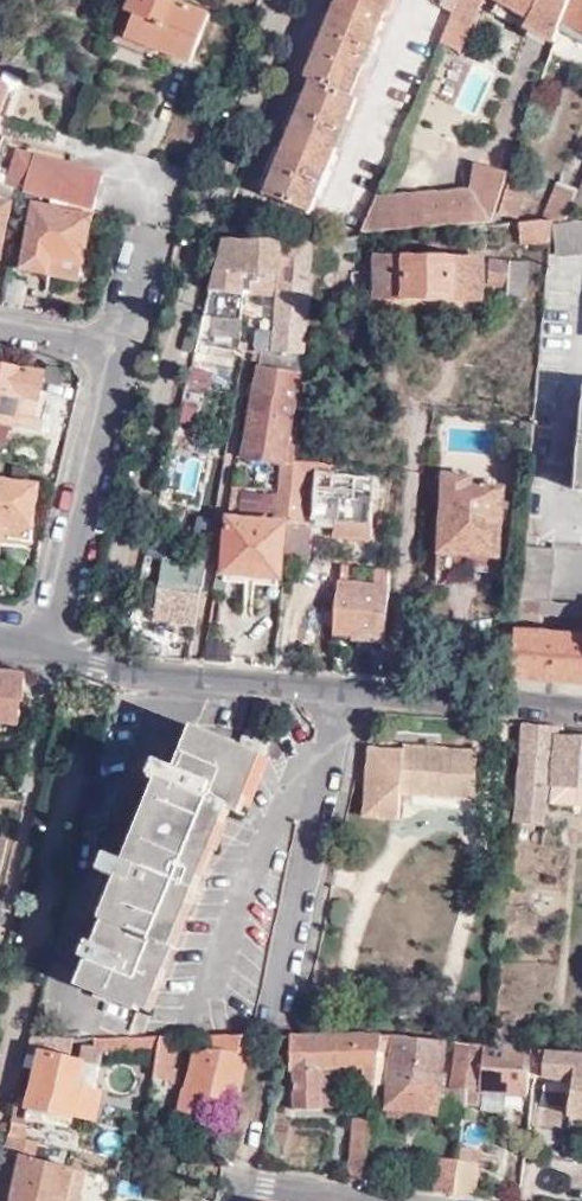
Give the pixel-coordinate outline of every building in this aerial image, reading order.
[(207,14),(172,0),(133,0),(125,19),(130,21),(123,36),(187,63),(207,14)] [(263,194),(307,212),(354,98),(348,95),(387,0),(335,0),(303,77),(309,80),(263,194)] [(445,6),(459,13),(465,0),(448,0),(445,6)] [(459,13),(446,42),(467,53),(486,13),(475,8),(478,0),(465,0),(459,13)] [(534,20),(530,29),(555,44),(563,22),(570,0),(498,0),(534,20)] [(563,22),(581,32),(581,0),(570,0),(563,22)] [(0,75),(0,106),(11,79),(0,75)] [(24,191),(92,210),(101,175),(18,152),(9,186),(14,188),(24,191)] [(376,198),(359,235),(488,226),(493,212),(497,201),(507,173),(485,165),(474,192),(376,198)] [(541,222),(549,221),(563,220),(576,188),(557,179),(541,222)] [(9,186),(0,182),(0,193),(12,196),(14,188),(9,186)] [(497,201),(493,212),(518,221),(525,206),(522,204),(527,190),(508,183),(502,199),(497,201)] [(91,218),(31,205),(18,268),(77,281),(91,218)] [(549,221),(552,257),(581,255),(581,219),(563,220),(549,221)] [(519,244),(548,242),(549,221),(541,222),(517,224),(519,244)] [(352,235),(310,238),(309,252),(353,252),(352,235)] [(283,241),(222,240),(203,316),(241,322),(246,293),(244,291),(245,273),(281,275),(271,352),(302,354),(309,252),(310,238),(283,241)] [(517,262),(488,263),(488,289),(500,289),(501,303),(517,303),(517,262)] [(479,266),(380,266),(381,295),(480,295),(479,266)] [(269,364),(271,352),(258,351),(257,363),(269,364)] [(302,354),(271,352),(269,364),(257,363),(249,410),(297,416),(302,354)] [(29,429),(39,374),(0,367),(0,424),(29,429)] [(187,390),(210,392),(212,374),(189,372),(187,390)] [(201,424),(207,395),(182,390),(177,420),(201,424)] [(297,416),(249,410),(242,453),(279,459),(276,491),(290,494),(293,462),(297,416)] [(531,453),(533,426),(522,425),(520,452),(531,453)] [(334,465),(293,462),(290,494),(289,514),(285,561),(308,563),(310,528),(305,528),(309,473),(319,474),(315,521),(338,523),(338,534),(368,537),(373,479),(333,475),(334,465)] [(472,487),(472,477),(444,476),(439,554),(501,557),(506,490),(472,487)] [(1,546),(29,548),(36,486),(0,483),(0,546),(1,546)] [(290,494),(276,491),(274,512),(289,514),(290,494)] [(218,562),(215,588),(224,589),(226,571),(278,577),(284,524),(228,518),(223,562),(218,562)] [(554,550),(523,547),(519,598),(551,601),(554,550)] [(158,585),(200,595),(201,585),(160,577),(158,585)] [(353,639),(380,642),(386,588),(341,584),(337,633),(353,635),(353,639)] [(152,620),(194,627),(200,595),(158,585),(152,620)] [(518,613),(581,619),(581,603),(551,601),(519,598),(518,613)] [(512,679),(581,686),(581,639),(516,633),(512,679)] [(29,675),(0,673),(0,722),(18,724),(20,702),(25,703),(29,675)] [(252,724),(241,748),(195,729),(178,768),(169,764),(160,760),(151,780),(159,784),(128,858),(119,855),(110,851),(102,871),(123,879),(107,918),(109,919),(98,945),(91,944),(87,956),(92,960),(82,984),(141,1008),(169,941),(164,938),(221,806),(231,809),(254,752),(265,757),(275,733),(252,724)] [(512,822),(547,825),(549,802),(581,804),(581,737),(559,735),(560,728),(522,725),(512,822)] [(403,751),(369,747),(364,815),(398,818),(401,793),(473,800),(477,751),(404,744),(403,751)] [(565,829),(564,849),(581,850),(581,829),(565,829)] [(46,998),(71,999),(73,970),(47,969),(46,998)] [(514,1026),(491,1023),(489,1044),(511,1047),(514,1026)] [(291,1034),(290,1037),(292,1071),(296,1071),(297,1110),(323,1109),(322,1069),(336,1068),(334,1033),(291,1034)] [(334,1033),(336,1068),(362,1067),(363,1085),(374,1086),(375,1082),(381,1047),(383,1033),(334,1033)] [(394,1034),(383,1033),(381,1047),(393,1048),(394,1034)] [(381,1047),(375,1082),(388,1084),(386,1106),(417,1111),(435,1113),(439,1086),(445,1040),(394,1034),(393,1048),(381,1047)] [(240,1101),(255,1035),(229,1036),(222,1062),(197,1057),(185,1110),(199,1114),(205,1093),(240,1101)] [(161,1037),(95,1039),(95,1052),(158,1052),(161,1037)] [(171,1081),(180,1037),(161,1037),(158,1052),(153,1079),(171,1081)] [(55,1040),(30,1041),(26,1053),(26,1054),(37,1056),(28,1100),(16,1097),(4,1150),(19,1154),(34,1158),(36,1142),(28,1139),(31,1127),(21,1124),(23,1116),(69,1127),(71,1118),(80,1085),(95,1090),(102,1066),(53,1053),(55,1040)] [(469,1083),(475,1042),(456,1040),(450,1088),(468,1090),(469,1083)] [(511,1047),(489,1044),(475,1042),(469,1083),(481,1084),(481,1087),(527,1093),(533,1050),(511,1047)] [(541,1050),(537,1074),(570,1077),(566,1114),(581,1116),(581,1055),(541,1050)] [(322,1069),(323,1109),(334,1109),(337,1086),(336,1068),(322,1069)] [(103,1092),(95,1090),(80,1085),(71,1118),(95,1123),(103,1092)] [(441,1124),(462,1127),(468,1090),(450,1088),(439,1086),(435,1113),(441,1124)] [(417,1111),(386,1106),(386,1115),(416,1119),(417,1111)] [(355,1121),(346,1178),(360,1180),(369,1123),(355,1121)] [(1,1163),(0,1168),(0,1200),(63,1200),(71,1167),(34,1158),(19,1154),(15,1167),(1,1163)] [(439,1155),(433,1190),(452,1192),(458,1157),(439,1155)] [(452,1192),(472,1195),(478,1160),(458,1157),(452,1192)] [(86,1171),(71,1167),(63,1200),(78,1200),(86,1171)]
